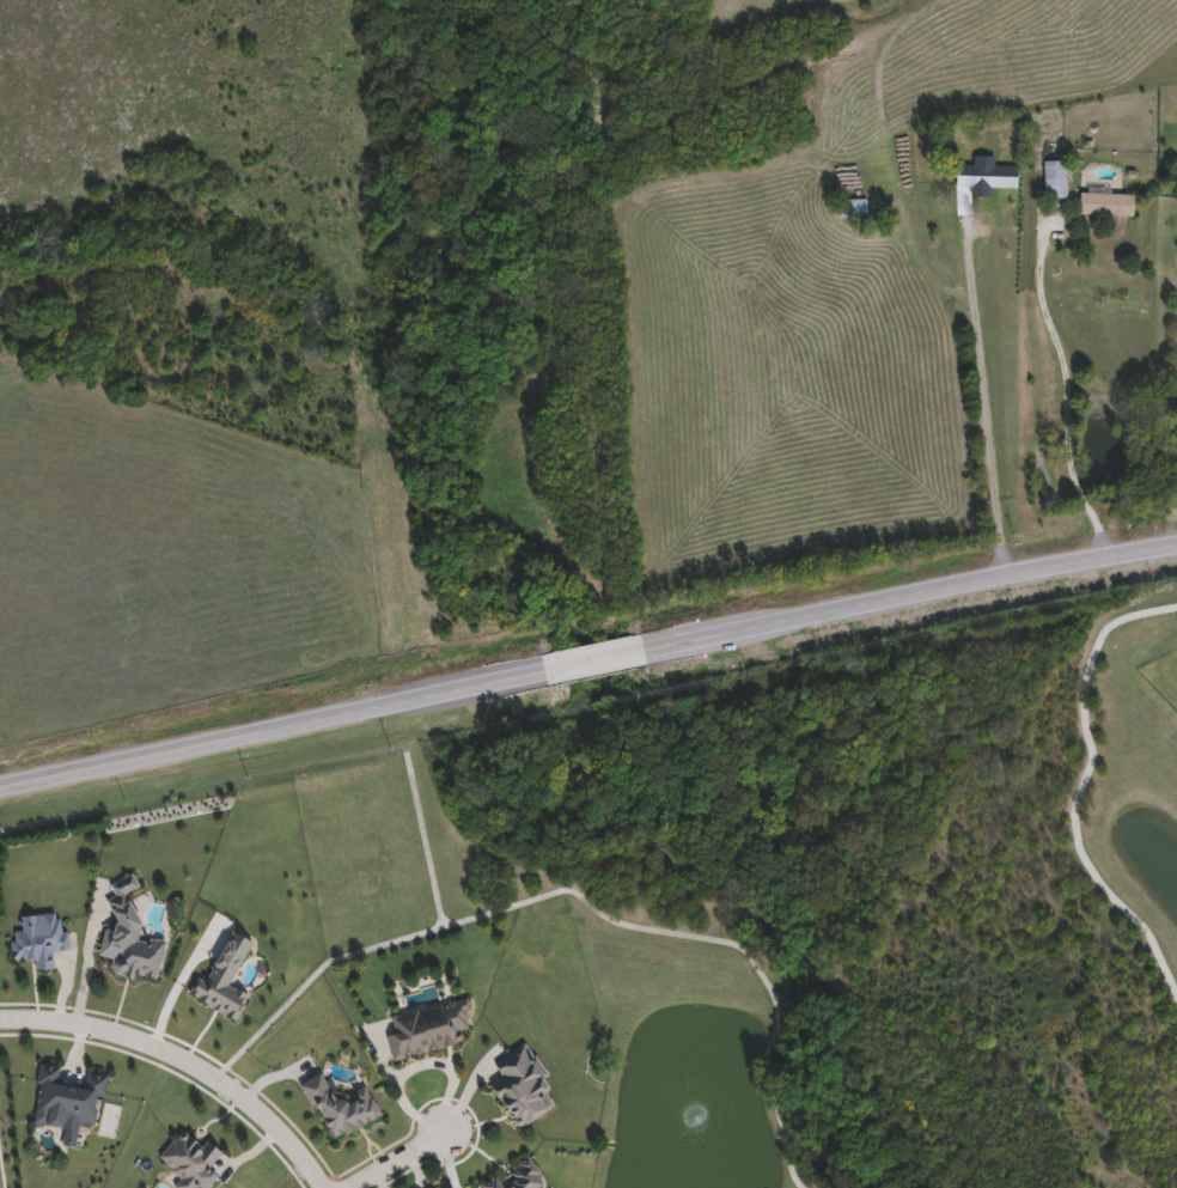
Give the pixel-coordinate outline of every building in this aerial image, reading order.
[(1068,164),(1068,200),(1047,200),(1047,164),(1068,164)] [(992,189),(992,200),(972,199),(972,188),(957,188),(957,167),(1018,169),(1018,189),(992,189)] [(1136,196),(1136,219),(1081,219),(1081,196),(1136,196)] [(838,202),(866,202),(866,215),(838,215),(838,202)] [(166,945),(158,983),(117,975),(111,961),(99,958),(105,931),(120,925),(110,904),(114,891),(111,887),(134,876),(140,889),(128,895),(144,927),(141,939),(166,945)] [(55,971),(37,973),(36,962),(16,963),(14,930),(43,928),(43,916),(63,915),(66,952),(54,954),(55,971)] [(395,1061),(384,1018),(464,999),(472,1031),(459,1035),(462,1046),(395,1061)] [(495,1066),(531,1046),(548,1077),(545,1079),(553,1092),(547,1096),(555,1111),(519,1131),(494,1082),(501,1078),(495,1066)] [(33,1126),(43,1066),(63,1070),(61,1083),(83,1086),(84,1074),(105,1078),(98,1126),(80,1122),(78,1133),(33,1126)] [(383,1120),(336,1144),(304,1083),(323,1073),(335,1097),(365,1083),(383,1120)] [(219,1178),(211,1187),(189,1187),(158,1162),(187,1127),(237,1169),(225,1183),(219,1178)]
